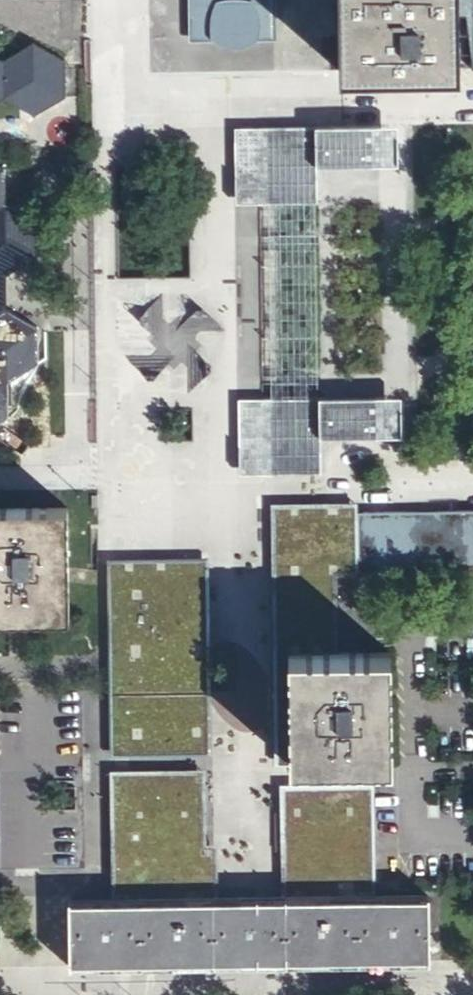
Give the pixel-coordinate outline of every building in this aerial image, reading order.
[(186,24),(212,24),(212,20),(245,20),(245,25),(268,25),(268,0),(186,0),(186,24)] [(335,67),(341,67),(454,66),(454,0),(335,0),(335,67)] [(2,55),(11,40),(0,33),(0,53),(2,55)] [(7,96),(25,107),(38,113),(69,95),(69,58),(66,56),(37,41),(8,60),(0,55),(0,101),(7,96)] [(374,123),(254,124),(254,200),(313,200),(312,176),(312,164),(374,163),(374,123)] [(391,123),(374,123),(374,163),(391,163),(391,123)] [(254,124),(230,125),(230,200),(254,200),(254,124)] [(11,413),(11,378),(41,360),(40,324),(9,306),(9,282),(9,272),(40,254),(39,218),(8,201),(9,166),(0,161),(0,420),(11,413)] [(401,392),(384,393),(385,433),(401,432),(401,392)] [(384,393),(264,394),(265,470),(323,469),(322,433),(385,433),(384,393)] [(264,394),(240,394),(241,470),(265,470),(264,394)] [(66,507),(0,508),(0,619),(68,618),(66,507)] [(472,572),(472,508),(359,510),(360,574),(472,572)] [(360,574),(359,510),(272,511),(277,763),(290,762),(288,652),(321,651),(340,651),(338,574),(360,574)] [(114,564),(114,574),(119,574),(181,574),(196,573),(196,563),(114,564)] [(196,573),(181,574),(183,747),(198,747),(196,573)] [(183,747),(181,574),(119,574),(122,748),(183,747)] [(290,762),(368,761),(393,760),(391,650),(340,651),(321,651),(288,652),(290,762)] [(117,772),(119,892),(212,890),(211,853),(203,853),(201,771),(117,772)] [(284,784),(285,889),(372,887),(370,782),(284,784)] [(372,887),(285,889),(267,889),(212,890),(119,892),(72,893),(73,963),(268,960),(429,957),(428,886),(377,887),(372,887)]
